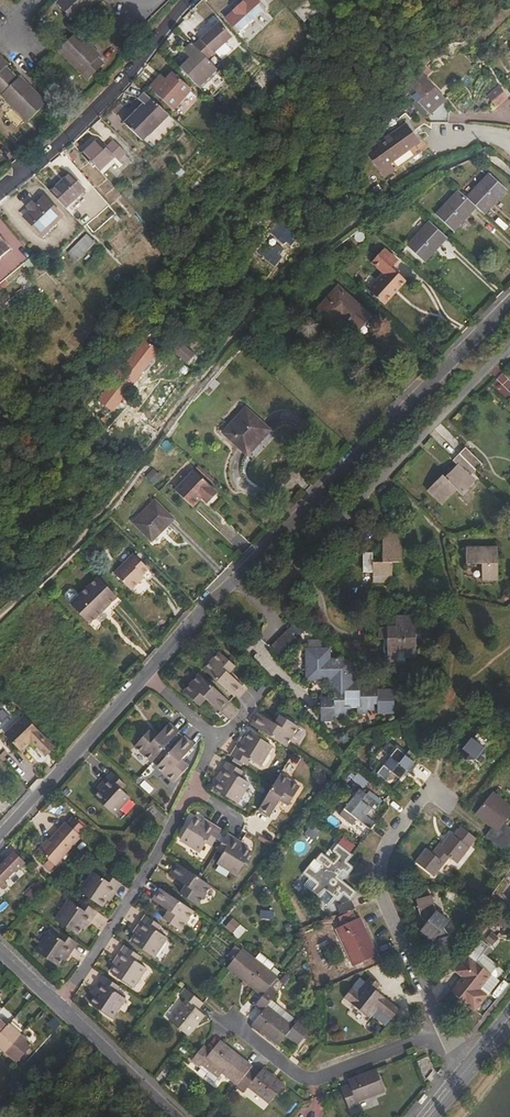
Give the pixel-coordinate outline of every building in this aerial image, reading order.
[(59,2),(77,21),(98,0),(61,0),(59,2)] [(226,17),(238,30),(263,8),(257,0),(245,0),(226,17)] [(310,2),(300,11),(304,16),(314,7),(310,2)] [(191,42),(206,56),(214,46),(201,32),(191,42)] [(78,33),(61,49),(91,79),(106,64),(100,59),(102,57),(78,33)] [(217,67),(206,56),(191,43),(183,51),(189,57),(188,58),(208,77),(217,67)] [(456,52),(449,58),(461,73),(469,68),(456,52)] [(30,121),(48,104),(21,77),(19,79),(8,67),(9,65),(0,56),(0,91),(30,121)] [(201,85),(208,77),(188,58),(181,66),(201,85)] [(476,73),(485,66),(481,63),(472,70),(476,73)] [(444,96),(421,70),(409,81),(416,88),(410,93),(427,111),(444,96)] [(163,82),(157,76),(148,86),(172,109),(191,90),(172,72),(166,78),(163,82)] [(161,72),(157,76),(163,82),(166,78),(161,72)] [(143,103),(136,109),(135,111),(134,111),(133,109),(129,114),(131,115),(124,122),(142,139),(148,133),(149,134),(167,116),(131,82),(123,90),(131,93),(137,97),(143,103)] [(507,95),(499,84),(486,94),(495,105),(507,95)] [(368,154),(387,179),(428,146),(415,129),(413,131),(407,123),(368,154)] [(96,137),(81,153),(93,165),(95,164),(101,170),(115,156),(105,146),(96,137)] [(113,138),(105,146),(115,156),(117,158),(124,150),(113,138)] [(106,178),(93,165),(86,172),(98,185),(106,178)] [(71,172),(50,191),(66,207),(86,188),(71,172)] [(489,172),(467,196),(475,204),(484,212),(507,188),(489,172)] [(102,212),(106,216),(113,210),(94,188),(72,207),(88,225),(102,212)] [(458,188),(436,212),(453,228),(475,204),(467,196),(458,188)] [(44,197),(35,205),(30,210),(24,216),(44,237),(57,225),(55,223),(62,216),(44,197)] [(429,219),(407,242),(424,258),(447,235),(429,219)] [(279,232),(283,235),(289,228),(285,225),(279,232)] [(289,243),(296,235),(289,228),(283,235),(282,236),(289,243)] [(72,249),(80,258),(95,242),(87,234),(72,249)] [(10,249),(0,237),(0,257),(10,249)] [(253,244),(274,264),(280,254),(278,251),(282,246),(276,241),(272,246),(264,239),(260,244),(256,241),(253,244)] [(385,272),(384,273),(399,286),(406,278),(392,265),(398,258),(384,246),(372,260),(385,272)] [(399,286),(384,273),(371,288),(386,301),(399,286)] [(340,283),(315,310),(331,324),(344,310),(361,325),(372,313),(340,283)] [(227,289),(219,296),(226,303),(234,296),(227,289)] [(158,341),(163,345),(169,338),(164,333),(158,341)] [(173,336),(166,345),(185,362),(193,352),(173,336)] [(150,338),(109,383),(115,388),(138,364),(134,361),(139,355),(147,361),(161,348),(150,338)] [(212,385),(207,391),(211,395),(216,389),(212,385)] [(110,393),(105,389),(90,406),(94,409),(97,405),(98,406),(110,393)] [(246,406),(224,430),(248,452),(270,428),(246,406)] [(478,465),(462,449),(457,454),(473,471),(478,465)] [(470,474),(473,471),(457,454),(450,461),(454,465),(441,478),(439,477),(425,492),(440,505),(454,491),(459,495),(474,479),(470,474)] [(193,468),(174,488),(193,505),(200,497),(207,503),(218,491),(193,468)] [(156,499),(133,520),(151,538),(173,517),(156,499)] [(372,553),(362,553),(362,573),(372,573),(372,583),(392,583),(392,563),(402,563),(402,533),(382,533),(382,562),(372,562),(372,553)] [(495,548),(464,548),(464,563),(480,564),(479,579),(495,579),(495,548)] [(133,551),(113,572),(131,590),(151,568),(133,551)] [(66,592),(66,596),(90,623),(118,596),(100,576),(81,593),(75,587),(71,587),(66,592)] [(395,629),(378,629),(378,640),(383,640),(383,662),(384,661),(385,661),(386,661),(387,663),(387,664),(386,665),(404,666),(403,660),(415,660),(415,642),(420,641),(420,630),(412,630),(412,618),(395,617),(395,629)] [(285,631),(269,647),(280,659),(297,641),(285,631)] [(232,665),(216,652),(201,669),(231,696),(240,685),(226,673),(232,665)] [(196,674),(181,691),(197,706),(203,698),(218,710),(227,700),(196,674)] [(375,680),(330,681),(330,688),(332,688),(332,697),(320,697),(320,707),(333,706),(333,716),(349,717),(349,707),(344,707),(343,691),(359,691),(359,706),(356,706),(356,713),(366,713),(366,710),(373,710),(373,703),(376,703),(375,680)] [(284,746),(296,726),(278,715),(273,723),(257,714),(250,726),(284,746)] [(29,720),(10,737),(22,750),(33,741),(46,755),(55,746),(29,720)] [(132,746),(149,762),(177,732),(167,723),(158,732),(159,738),(156,740),(146,731),(132,746)] [(245,740),(241,737),(230,756),(246,766),(250,760),(259,766),(271,746),(250,733),(245,740)] [(464,747),(458,743),(456,745),(464,761),(469,755),(480,764),(487,756),(485,746),(472,736),(464,747)] [(155,767),(173,782),(187,767),(180,760),(192,746),(181,737),(155,767)] [(395,747),(376,773),(385,780),(391,772),(400,779),(407,769),(411,771),(415,765),(413,764),(413,761),(395,747)] [(227,760),(215,779),(219,781),(215,788),(237,801),(248,781),(239,776),(243,770),(227,760)] [(98,791),(92,798),(112,814),(127,797),(120,790),(124,785),(109,772),(95,788),(98,791)] [(287,802),(297,784),(277,772),(257,807),(269,814),(279,798),(287,802)] [(357,818),(369,828),(374,822),(362,813),(367,805),(374,810),(378,805),(359,789),(344,808),(351,813),(345,820),(352,825),(357,818)] [(475,812),(492,826),(485,834),(504,850),(509,842),(509,827),(504,822),(509,814),(509,806),(492,792),(475,812)] [(70,814),(37,848),(54,864),(87,830),(70,814)] [(197,821),(190,817),(178,839),(198,850),(203,842),(208,845),(218,827),(199,817),(197,821)] [(461,826),(454,835),(468,846),(475,837),(461,826)] [(243,847),(245,843),(226,832),(216,849),(222,853),(217,861),(237,873),(250,851),(243,847)] [(434,854),(431,852),(426,848),(416,861),(421,865),(433,874),(448,855),(456,861),(468,846),(454,835),(451,832),(434,854)] [(330,895),(337,887),(350,898),(355,892),(335,875),(341,868),(347,873),(352,867),(346,862),(352,855),(338,843),(332,850),(338,855),(332,862),(327,857),(315,870),(309,865),(303,873),(316,884),(312,889),(319,895),(323,890),(330,895)] [(0,865),(0,882),(19,860),(11,852),(0,865)] [(209,885),(175,863),(168,874),(184,884),(179,893),(196,904),(209,885)] [(101,879),(91,873),(78,893),(101,907),(105,900),(108,903),(120,883),(104,873),(101,879)] [(192,910),(158,888),(151,900),(167,911),(162,918),(180,929),(192,910)] [(431,896),(416,901),(420,915),(422,915),(426,923),(420,930),(433,940),(437,955),(453,951),(449,935),(446,936),(442,928),(448,921),(435,910),(431,896)] [(77,906),(67,901),(55,921),(77,935),(81,928),(84,930),(96,911),(80,901),(77,906)] [(135,935),(130,942),(152,956),(164,936),(156,931),(160,925),(143,914),(131,932),(135,935)] [(358,917),(336,926),(352,965),(375,956),(358,917)] [(239,937),(246,928),(231,918),(225,927),(239,937)] [(57,938),(48,932),(35,952),(57,966),(61,960),(65,962),(77,942),(60,932),(57,938)] [(114,966),(110,973),(131,987),(144,967),(136,962),(139,957),(122,945),(111,963),(114,966)] [(226,968),(262,996),(268,988),(276,978),(240,949),(226,968)] [(468,955),(456,970),(463,976),(451,991),(465,1003),(472,1009),(484,993),(478,988),(472,996),(464,990),(476,975),(484,981),(490,973),(468,955)] [(94,997),(89,1004),(111,1018),(123,998),(115,993),(119,987),(102,976),(90,994),(94,997)] [(351,987),(343,997),(369,1018),(377,1008),(390,1019),(399,1009),(375,990),(379,985),(369,976),(357,991),(351,987)] [(276,994),(268,988),(262,996),(254,1006),(262,1012),(251,1025),(278,1046),(287,1034),(290,1036),(295,1030),(266,1007),(276,994)] [(203,1004),(185,989),(180,996),(186,1001),(169,1021),(187,1036),(204,1016),(198,1011),(203,1004)] [(9,1021),(0,1014),(0,1032),(9,1021)] [(0,1032),(0,1040),(7,1047),(22,1030),(10,1020),(9,1021),(0,1032)] [(34,1041),(22,1030),(7,1047),(5,1049),(12,1055),(14,1052),(19,1057),(34,1041)] [(203,1047),(191,1062),(198,1067),(204,1061),(235,1086),(250,1067),(231,1052),(219,1042),(210,1053),(203,1047)] [(262,1069),(247,1087),(269,1104),(283,1086),(262,1069)] [(340,1088),(348,1110),(358,1107),(356,1103),(384,1092),(376,1069),(347,1080),(349,1085),(340,1088)]
